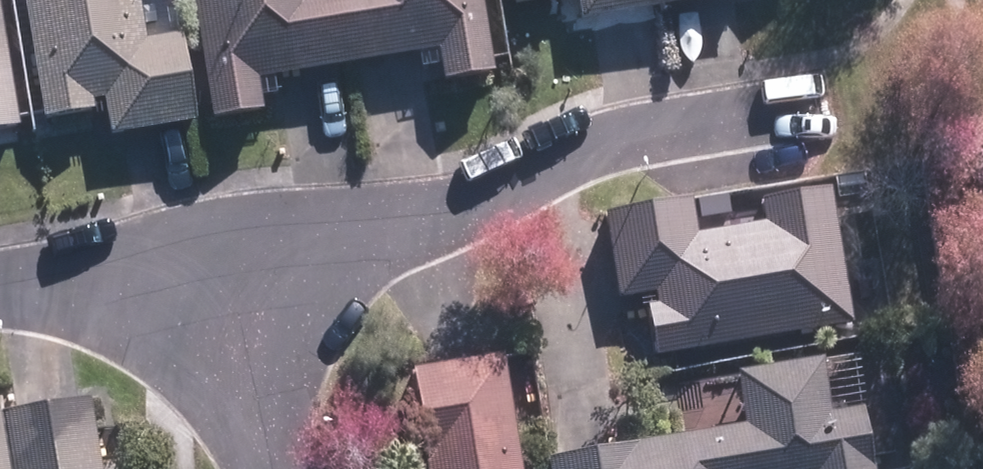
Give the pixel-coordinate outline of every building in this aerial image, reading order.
[(20,124),(0,0),(0,127),(20,124)] [(41,118),(106,109),(109,132),(197,119),(185,34),(145,39),(139,0),(24,0),(41,118)] [(213,113),(265,106),(260,74),(350,61),(440,48),(445,79),(490,73),(479,0),(197,0),(213,113)] [(620,231),(644,360),(853,322),(830,193),(620,231)] [(501,354),(408,370),(424,468),(520,468),(501,354)] [(864,407),(826,414),(818,363),(745,375),(754,425),(552,459),(553,468),(874,468),(864,407)] [(0,411),(0,468),(102,468),(90,396),(0,411)]
